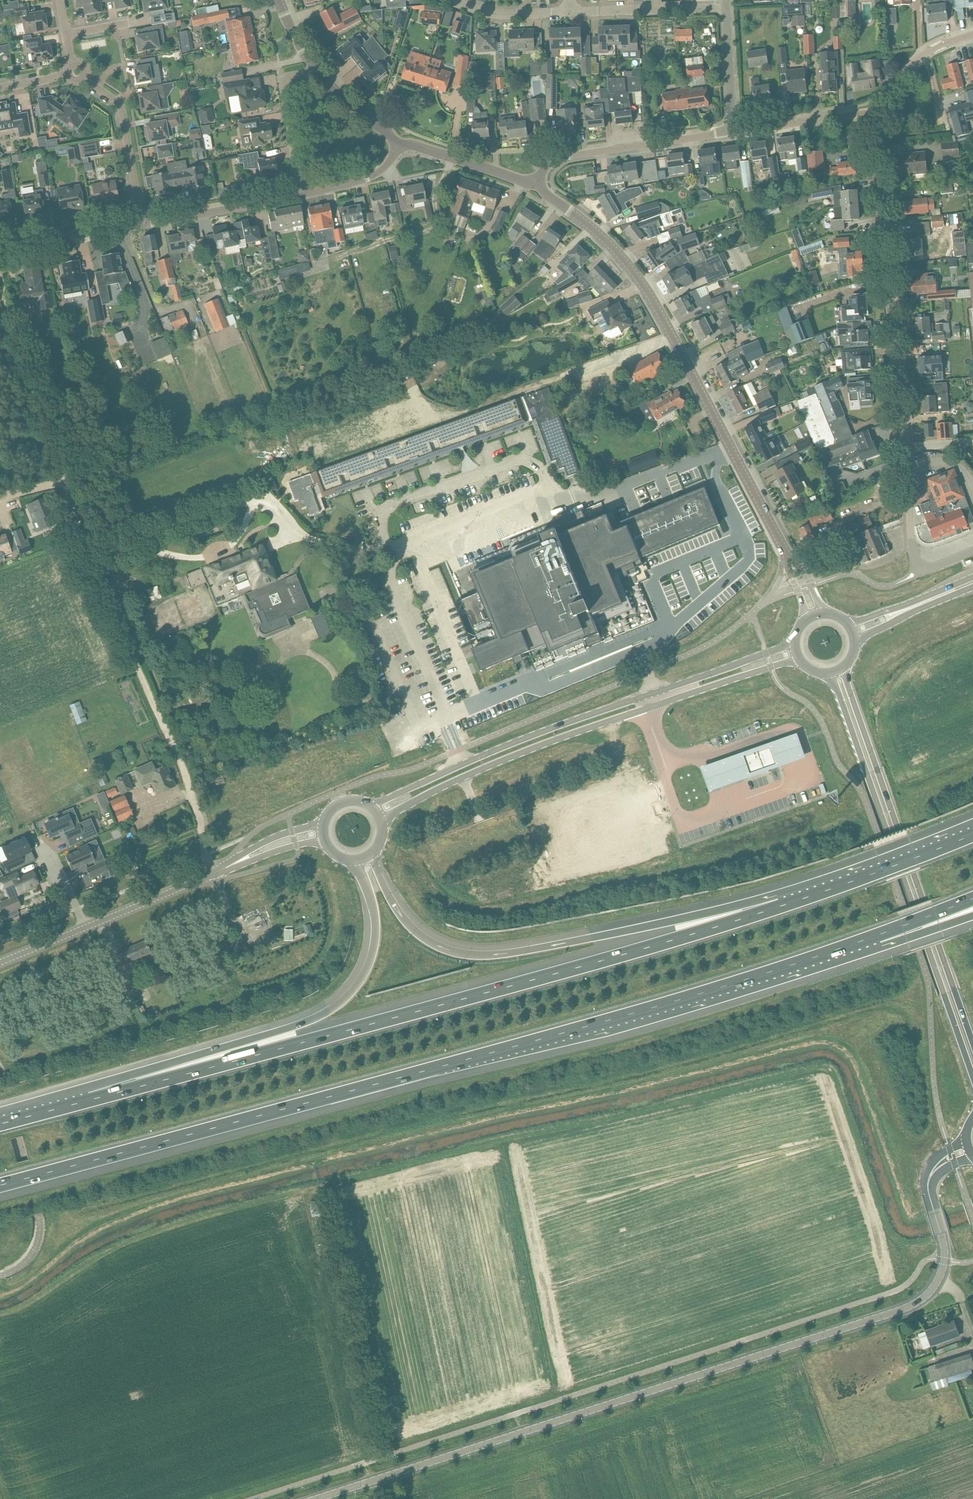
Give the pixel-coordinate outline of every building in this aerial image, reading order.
[(77,8),(84,6),(85,15),(101,12),(99,0),(75,0),(77,8)] [(115,2),(116,9),(131,7),(130,0),(114,0),(115,2)] [(144,13),(150,12),(151,17),(152,25),(167,23),(175,21),(174,13),(164,15),(163,10),(168,9),(166,0),(142,0),(144,13)] [(832,7),(832,18),(857,18),(856,0),(850,0),(840,0),(840,7),(832,7)] [(927,7),(928,14),(929,24),(948,22),(946,12),(946,11),(952,10),(950,0),(926,0),(927,7)] [(956,9),(972,7),(972,0),(955,0),(956,9)] [(803,5),(790,6),(790,16),(804,15),(803,5)] [(19,8),(13,9),(15,21),(23,20),(25,33),(37,31),(47,30),(44,12),(30,14),(28,7),(19,8)] [(330,10),(321,14),(329,30),(331,33),(337,30),(338,32),(361,20),(357,11),(351,14),(349,10),(338,16),(337,16),(333,8),(330,10)] [(198,16),(192,17),(194,26),(209,23),(226,19),(229,19),(227,10),(219,11),(207,14),(198,16)] [(400,10),(395,27),(404,30),(409,13),(408,13),(402,11),(400,10)] [(427,13),(426,23),(439,24),(441,15),(427,13)] [(805,16),(792,16),(792,26),(805,26),(805,16)] [(238,19),(225,22),(230,44),(253,39),(248,17),(238,19)] [(454,22),(452,28),(454,28),(453,31),(457,33),(459,34),(460,31),(466,33),(467,32),(469,26),(459,23),(456,22),(454,22)] [(145,36),(137,37),(138,45),(137,46),(138,52),(143,51),(143,50),(158,48),(156,37),(163,36),(161,26),(144,29),(145,36)] [(600,38),(593,38),(593,48),(594,53),(608,52),(608,45),(615,44),(615,27),(600,28),(600,38)] [(630,27),(615,27),(615,44),(623,44),(623,52),(638,51),(637,37),(630,37),(630,27)] [(566,29),(551,30),(551,40),(552,57),(559,57),(559,50),(567,50),(566,29)] [(581,29),(566,29),(567,50),(575,50),(575,56),(582,56),(581,39),(581,29)] [(510,42),(504,42),(505,53),(505,57),(519,57),(519,51),(535,50),(534,41),(534,34),(534,30),(526,30),(510,31),(510,41),(510,42)] [(692,30),(675,31),(676,41),(692,40),(692,30)] [(496,31),(476,32),(477,52),(497,51),(497,41),(496,31)] [(189,32),(180,33),(183,53),(192,51),(189,32)] [(353,38),(338,51),(339,53),(338,54),(343,60),(344,59),(346,61),(351,56),(358,65),(380,47),(383,45),(383,35),(373,39),(372,38),(367,42),(361,47),(354,39),(353,38)] [(813,35),(804,35),(805,55),(814,55),(813,35)] [(842,37),(834,37),(835,50),(843,49),(842,37)] [(40,38),(23,41),(25,52),(26,55),(31,54),(33,63),(52,59),(50,44),(49,44),(42,46),(40,38)] [(253,39),(230,44),(235,66),(248,63),(258,61),(253,39)] [(380,47),(358,65),(365,73),(362,75),(370,85),(379,78),(379,79),(384,76),(383,75),(386,72),(378,63),(387,56),(380,47)] [(784,48),(777,49),(778,63),(786,62),(784,48)] [(766,50),(747,53),(749,68),(769,65),(766,50)] [(828,53),(821,53),(822,75),(822,83),(823,93),(830,92),(837,92),(836,74),(838,74),(838,64),(837,52),(828,53)] [(505,53),(496,53),(497,70),(505,70),(505,57),(505,53)] [(407,62),(402,79),(421,85),(428,65),(425,65),(428,58),(418,55),(415,65),(407,62)] [(459,55),(456,76),(467,77),(469,57),(459,55)] [(140,67),(134,68),(137,83),(151,80),(150,70),(157,69),(154,57),(139,60),(140,67)] [(591,58),(582,58),(582,75),(591,75),(591,64),(591,58)] [(552,59),(543,60),(543,75),(552,74),(552,59)] [(864,74),(852,76),(853,80),(854,90),(875,87),(874,82),(881,81),(879,61),(869,62),(863,63),(864,74)] [(950,78),(942,80),(944,90),(952,88),(952,89),(962,87),(964,86),(958,64),(947,66),(950,78)] [(428,65),(421,85),(446,92),(449,83),(452,73),(439,69),(428,65)] [(703,65),(687,67),(688,78),(703,76),(703,75),(705,74),(703,65)] [(797,73),(787,74),(787,81),(788,91),(800,90),(800,92),(807,92),(806,82),(805,74),(804,69),(796,70),(797,73)] [(241,71),(221,74),(223,83),(243,80),(241,71)] [(480,75),(480,82),(489,83),(488,90),(495,91),(495,75),(480,75)] [(547,81),(547,109),(557,109),(557,82),(557,75),(555,75),(547,75),(547,81)] [(624,76),(607,76),(608,88),(608,99),(609,99),(610,111),(614,110),(616,125),(633,123),(632,113),(632,111),(631,111),(629,93),(636,93),(637,105),(643,104),(642,92),(640,77),(639,77),(624,76)] [(504,77),(496,78),(497,90),(505,89),(505,82),(504,77)] [(759,78),(751,79),(753,88),(752,88),(754,102),(771,100),(769,90),(769,86),(760,87),(759,78)] [(243,80),(223,83),(226,98),(229,98),(238,96),(241,112),(248,111),(258,109),(258,107),(265,106),(265,105),(267,103),(266,98),(264,97),(263,90),(251,92),(250,89),(251,89),(250,79),(243,80)] [(148,94),(139,96),(142,112),(152,111),(159,110),(169,108),(167,98),(174,88),(173,83),(162,84),(156,86),(152,86),(147,87),(148,94)] [(697,87),(685,89),(688,109),(709,106),(706,86),(697,87)] [(677,93),(663,95),(665,112),(688,109),(685,89),(676,90),(677,93)] [(949,109),(951,118),(952,117),(957,136),(969,133),(966,122),(972,120),(972,91),(967,92),(964,93),(967,104),(949,109)] [(468,92),(467,112),(473,112),(473,116),(474,123),(473,124),(474,138),(475,137),(475,140),(482,139),(482,137),(489,136),(488,122),(487,112),(481,113),(481,111),(479,109),(478,108),(476,106),(476,98),(475,98),(476,92),(468,92)] [(52,97),(38,99),(40,109),(41,114),(55,112),(62,117),(60,119),(67,124),(69,121),(75,126),(79,120),(81,122),(82,121),(88,113),(75,104),(77,101),(70,97),(62,107),(52,100),(52,97)] [(544,98),(530,100),(532,121),(546,119),(544,98)] [(595,105),(584,107),(585,122),(587,122),(588,128),(605,127),(603,114),(610,114),(610,111),(609,99),(608,99),(602,100),(599,100),(594,101),(595,105)] [(0,106),(0,130),(18,127),(20,137),(30,135),(28,123),(26,113),(17,115),(14,103),(0,106)] [(199,112),(195,112),(199,124),(201,124),(214,122),(211,108),(199,111),(199,112)] [(575,110),(557,111),(558,118),(558,122),(559,132),(575,130),(573,117),(576,116),(575,110)] [(145,125),(144,125),(144,126),(145,131),(147,140),(149,139),(149,142),(155,141),(159,140),(165,139),(168,139),(166,128),(166,126),(169,125),(169,127),(172,127),(180,126),(178,112),(167,114),(168,121),(156,123),(146,125),(145,125)] [(515,116),(499,118),(500,124),(501,134),(508,133),(509,139),(528,136),(527,126),(526,121),(516,123),(515,116)] [(246,121),(238,123),(240,136),(241,136),(243,148),(253,145),(253,147),(254,147),(264,145),(264,144),(265,144),(265,143),(266,143),(266,142),(267,141),(266,140),(271,139),(270,135),(272,134),(272,133),(272,131),(271,130),(270,130),(269,125),(260,127),(260,126),(257,126),(255,119),(246,121)] [(210,125),(201,126),(202,135),(203,135),(207,134),(209,136),(213,131),(210,129),(210,125)] [(192,131),(188,132),(190,140),(193,140),(194,140),(200,138),(199,130),(192,131)] [(45,137),(37,139),(39,148),(39,150),(39,151),(57,147),(55,140),(46,141),(45,137)] [(210,137),(204,138),(204,140),(205,145),(206,147),(206,150),(206,151),(213,149),(212,146),(211,139),(210,137)] [(794,137),(778,140),(780,150),(780,153),(781,153),(783,161),(789,160),(789,158),(797,157),(796,147),(794,137)] [(200,138),(194,140),(195,147),(205,145),(204,140),(204,138),(200,138)] [(98,141),(79,144),(81,159),(101,155),(98,141)] [(766,142),(750,144),(752,154),(753,161),(762,160),(764,169),(770,168),(771,174),(772,178),(779,177),(779,172),(778,167),(776,157),(768,158),(768,155),(767,152),(766,142)] [(958,143),(942,144),(943,158),(959,156),(958,143)] [(79,144),(67,146),(70,164),(82,162),(81,159),(79,144)] [(166,145),(156,146),(158,155),(174,152),(173,150),(172,144),(166,145)] [(738,146),(723,148),(724,158),(725,165),(726,170),(737,169),(736,160),(740,160),(740,156),(738,146)] [(715,149),(699,151),(700,161),(700,162),(702,173),(703,176),(721,173),(719,162),(717,162),(716,159),(715,149)] [(257,152),(238,156),(239,164),(243,163),(244,169),(255,169),(259,169),(260,176),(261,176),(262,182),(263,182),(271,181),(271,180),(277,178),(276,173),(277,173),(275,159),(265,161),(265,159),(259,160),(257,152)] [(823,152),(808,153),(809,163),(809,170),(814,169),(824,169),(823,152)] [(911,156),(900,157),(901,175),(911,174),(913,174),(913,182),(928,180),(925,153),(911,154),(911,156)] [(12,156),(13,163),(23,161),(22,154),(12,156)] [(683,154),(667,156),(669,166),(669,168),(670,175),(686,173),(686,177),(693,176),(693,175),(692,165),(685,166),(683,154)] [(805,159),(797,160),(798,171),(799,171),(800,175),(807,174),(805,159)] [(656,160),(640,162),(641,173),(643,183),(659,180),(657,170),(656,160)] [(37,162),(35,162),(37,174),(38,174),(41,188),(50,186),(47,172),(45,161),(37,163),(37,162)] [(186,161),(175,162),(176,167),(177,173),(180,187),(187,185),(187,184),(189,184),(190,189),(204,187),(203,179),(205,179),(202,167),(187,169),(186,161)] [(749,162),(741,163),(744,188),(745,188),(745,192),(753,191),(749,162)] [(839,167),(830,168),(831,176),(846,175),(856,174),(855,162),(845,163),(838,163),(839,167)] [(636,163),(622,165),(625,181),(638,179),(638,173),(636,163),(637,163),(636,163)] [(606,175),(604,178),(605,182),(607,184),(610,184),(611,190),(621,189),(626,188),(625,181),(622,165),(608,167),(609,170),(609,175),(606,175)] [(151,176),(145,178),(147,189),(153,188),(155,188),(157,195),(171,193),(170,187),(172,187),(172,188),(180,187),(177,173),(176,167),(167,169),(167,173),(159,174),(158,172),(152,173),(153,176),(151,176)] [(11,169),(1,171),(4,190),(14,189),(11,169)] [(702,173),(695,174),(697,186),(698,185),(704,184),(703,176),(702,173)] [(584,194),(592,193),(592,176),(583,176),(584,194)] [(685,178),(682,186),(688,189),(692,182),(685,178)] [(458,188),(450,213),(468,219),(471,210),(473,203),(476,194),(474,193),(477,184),(461,179),(458,188)] [(105,183),(92,185),(94,196),(96,206),(105,204),(117,202),(118,202),(118,201),(118,200),(115,181),(105,183)] [(243,184),(228,187),(229,194),(244,192),(243,184)] [(473,203),(471,210),(484,214),(482,219),(489,222),(494,209),(495,210),(497,202),(500,192),(477,184),(474,193),(476,194),(473,203)] [(952,184),(940,185),(941,194),(953,193),(952,184)] [(399,198),(401,208),(401,211),(413,208),(412,203),(424,201),(426,207),(428,221),(428,222),(433,220),(430,206),(428,196),(424,197),(421,185),(404,189),(405,198),(400,199),(399,198)] [(79,186),(57,190),(58,196),(59,200),(61,210),(69,209),(69,210),(69,211),(70,211),(74,210),(84,208),(82,198),(79,186)] [(608,194),(599,199),(611,219),(618,215),(618,216),(619,215),(622,213),(622,212),(628,209),(625,203),(623,201),(632,196),(633,199),(634,199),(644,194),(640,187),(628,189),(625,191),(624,190),(619,193),(617,194),(615,190),(612,192),(612,191),(611,192),(608,194)] [(831,187),(811,191),(813,199),(832,195),(831,187)] [(34,192),(22,195),(23,202),(23,204),(25,214),(29,213),(30,218),(41,216),(46,215),(47,215),(46,214),(46,213),(44,203),(43,193),(42,189),(34,191),(34,192)] [(841,193),(834,194),(834,201),(835,207),(842,207),(858,206),(857,191),(847,192),(842,192),(841,192),(841,193)] [(388,192),(370,196),(372,206),(372,208),(373,213),(375,223),(375,222),(375,221),(386,219),(385,215),(383,206),(391,204),(390,202),(388,192)] [(0,203),(0,221),(0,223),(1,223),(5,222),(13,221),(11,211),(9,201),(8,194),(1,195),(2,202),(0,203)] [(355,207),(341,209),(343,219),(345,229),(363,226),(362,224),(369,223),(369,224),(375,223),(373,213),(367,214),(366,207),(364,197),(354,199),(355,207)] [(914,200),(904,201),(905,214),(915,213),(928,212),(928,210),(934,209),(933,202),(933,199),(929,199),(914,200)] [(659,202),(636,209),(640,219),(660,213),(661,214),(667,212),(666,207),(661,209),(659,202)] [(329,204),(318,206),(324,236),(326,243),(336,241),(336,243),(344,241),(342,228),(334,230),(329,204)] [(318,206),(308,209),(310,218),(311,224),(315,245),(326,243),(324,236),(318,206)] [(774,208),(762,212),(762,214),(764,217),(780,211),(778,206),(774,208)] [(831,221),(832,231),(835,230),(845,230),(844,223),(852,223),(852,220),(859,220),(858,206),(842,207),(835,207),(836,220),(831,221)] [(274,213),(268,214),(272,232),(304,224),(300,207),(274,212),(274,213)] [(517,222),(513,228),(519,233),(522,229),(528,233),(531,229),(532,230),(533,227),(539,219),(524,209),(521,214),(521,213),(520,215),(517,219),(518,220),(517,222)] [(681,209),(669,213),(671,217),(683,213),(681,209)] [(495,223),(490,229),(497,234),(502,228),(508,214),(500,211),(498,215),(495,223)] [(393,214),(392,214),(392,216),(393,215),(395,225),(396,225),(397,231),(403,230),(399,212),(393,214)] [(633,224),(625,231),(636,245),(644,239),(647,236),(657,233),(656,229),(658,228),(664,226),(665,226),(661,215),(660,216),(637,225),(635,223),(633,224)] [(943,216),(931,217),(932,228),(944,226),(943,216)] [(248,221),(234,223),(238,245),(239,249),(246,247),(246,244),(260,241),(259,239),(256,223),(249,224),(248,221)] [(916,239),(908,240),(909,257),(919,256),(921,256),(921,261),(928,260),(928,255),(923,256),(921,236),(930,236),(929,222),(925,222),(915,223),(916,239)] [(207,235),(206,236),(206,237),(209,245),(212,252),(218,251),(218,250),(226,248),(238,245),(234,223),(233,223),(234,227),(227,229),(226,225),(212,228),(214,235),(207,236),(207,235)] [(543,238),(538,245),(544,250),(551,255),(556,247),(558,244),(564,236),(550,226),(545,235),(543,238)] [(179,235),(167,237),(168,246),(170,256),(173,255),(180,254),(187,252),(193,250),(196,246),(195,240),(197,240),(196,237),(195,227),(178,230),(179,235)] [(680,227),(668,231),(669,231),(672,240),(683,237),(680,227)] [(798,228),(792,231),(798,249),(805,246),(798,228)] [(660,234),(657,235),(658,236),(660,244),(672,240),(669,231),(660,234)] [(143,245),(141,245),(144,255),(146,267),(154,265),(151,252),(158,251),(157,245),(155,235),(153,235),(152,234),(149,235),(148,236),(142,237),(143,245)] [(696,234),(677,241),(682,252),(700,246),(696,234)] [(512,251),(510,253),(516,258),(518,256),(530,240),(523,235),(515,245),(515,246),(511,250),(512,251)] [(275,236),(268,237),(272,260),(280,259),(275,236)] [(268,237),(259,239),(260,241),(261,246),(265,264),(273,263),(272,260),(268,237)] [(849,239),(833,240),(834,248),(839,248),(840,256),(840,263),(847,262),(848,267),(849,275),(857,275),(857,271),(863,270),(862,253),(852,254),(848,254),(847,247),(849,246),(849,239)] [(530,240),(518,256),(523,260),(536,245),(530,240)] [(756,241),(739,247),(741,253),(758,247),(756,241)] [(655,249),(644,256),(654,270),(665,263),(674,257),(678,254),(671,242),(657,251),(657,250),(655,249)] [(805,247),(799,248),(801,255),(814,250),(811,243),(808,244),(808,245),(805,247)] [(395,245),(388,247),(391,260),(398,258),(397,251),(395,245)] [(578,245),(559,264),(560,264),(559,266),(560,267),(564,271),(566,272),(567,271),(572,276),(579,268),(581,269),(582,267),(581,267),(591,256),(578,245)] [(798,249),(791,251),(795,262),(796,262),(800,273),(806,270),(798,249)] [(308,251),(296,252),(298,263),(309,261),(308,251)] [(96,272),(95,273),(97,284),(100,298),(100,299),(101,305),(110,304),(108,290),(107,285),(119,283),(122,291),(131,287),(125,272),(122,272),(119,253),(101,256),(104,271),(96,273),(96,272)] [(686,267),(663,280),(671,294),(685,286),(686,288),(693,284),(692,283),(705,277),(708,285),(709,285),(735,275),(734,272),(729,274),(723,262),(720,254),(719,254),(714,256),(713,257),(706,260),(689,268),(687,269),(686,267)] [(170,258),(158,261),(162,281),(164,281),(166,287),(167,287),(176,284),(172,266),(170,258)] [(64,277),(60,278),(63,295),(89,290),(86,273),(81,274),(79,260),(63,263),(62,263),(63,267),(64,277)] [(591,272),(584,279),(594,289),(609,275),(599,265),(591,272)] [(545,266),(541,270),(546,274),(549,270),(545,266)] [(296,267),(277,273),(279,279),(280,280),(299,274),(296,267)] [(27,284),(21,285),(23,295),(24,298),(25,304),(37,302),(38,311),(54,309),(51,291),(43,292),(43,291),(41,281),(40,282),(38,268),(25,270),(27,284)] [(815,270),(807,272),(810,286),(819,283),(815,270)] [(912,286),(909,286),(910,292),(912,292),(913,294),(927,293),(930,293),(937,292),(935,273),(927,274),(917,275),(917,281),(912,281),(912,286)] [(609,275),(594,289),(602,297),(610,294),(612,292),(619,285),(609,275)] [(575,276),(555,287),(559,293),(579,282),(575,276)] [(205,292),(221,288),(218,279),(203,284),(205,292)] [(178,284),(171,286),(173,293),(175,301),(182,299),(178,284)] [(686,297),(675,303),(683,317),(692,312),(702,307),(706,314),(732,303),(729,294),(723,296),(723,295),(712,300),(706,286),(685,295),(686,297)] [(590,290),(577,294),(578,296),(578,297),(580,304),(581,304),(594,300),(590,290)] [(956,290),(946,291),(946,299),(949,299),(956,298),(956,290)] [(500,309),(494,314),(499,320),(505,315),(506,316),(521,304),(514,295),(499,308),(500,309)] [(851,307),(843,307),(844,315),(845,321),(864,319),(863,313),(866,313),(865,297),(855,298),(850,298),(851,307)] [(99,299),(87,301),(91,323),(104,321),(101,305),(100,299),(99,299)] [(219,299),(205,304),(211,321),(214,328),(216,332),(230,327),(226,316),(219,299)] [(599,305),(588,311),(593,321),(603,316),(604,319),(598,322),(604,334),(605,336),(607,337),(609,338),(611,338),(612,338),(614,337),(622,334),(621,331),(623,330),(632,325),(625,311),(623,312),(619,303),(612,307),(608,300),(599,305)] [(174,314),(160,320),(166,333),(189,324),(183,310),(173,314),(174,314)] [(700,321),(692,326),(700,342),(708,338),(711,337),(710,336),(713,335),(709,326),(716,322),(712,315),(705,319),(700,321)] [(724,325),(720,327),(724,336),(736,330),(735,327),(739,325),(742,324),(738,318),(736,319),(736,318),(731,321),(728,315),(721,319),(724,325)] [(925,318),(915,319),(917,341),(932,340),(942,340),(945,339),(944,334),(943,334),(942,324),(936,324),(937,332),(933,333),(933,332),(932,324),(929,324),(928,318),(925,318)] [(792,328),(785,331),(791,346),(814,337),(807,320),(791,326),(792,328)] [(844,324),(837,324),(838,336),(839,336),(840,345),(853,343),(861,343),(871,342),(870,339),(868,339),(868,331),(867,330),(862,330),(862,328),(865,328),(865,322),(861,323),(861,322),(851,323),(844,324)] [(74,323),(65,327),(71,342),(80,338),(74,323)] [(127,330),(116,335),(120,346),(132,341),(127,330)] [(409,334),(402,336),(405,346),(412,344),(409,334)] [(165,337),(150,344),(157,360),(172,354),(165,337)] [(427,342),(424,353),(425,355),(438,350),(435,340),(427,342)] [(759,341),(742,348),(744,353),(748,363),(751,362),(755,360),(765,356),(759,341)] [(846,351),(841,351),(842,367),(843,374),(855,373),(855,371),(856,371),(861,370),(871,369),(870,356),(863,357),(862,349),(852,350),(846,351)] [(650,357),(628,368),(637,386),(642,383),(643,385),(646,383),(645,382),(658,375),(657,373),(667,368),(659,352),(650,357)] [(723,364),(714,368),(719,378),(744,365),(748,363),(744,353),(739,355),(740,357),(730,363),(729,361),(723,364)] [(930,357),(918,358),(920,374),(923,373),(924,381),(944,380),(942,356),(930,357)] [(782,358),(766,365),(770,374),(788,366),(787,363),(786,363),(785,361),(783,362),(782,358)] [(420,364),(411,367),(413,372),(422,368),(434,364),(431,359),(420,363),(420,364)] [(744,365),(719,378),(724,387),(733,382),(739,380),(739,379),(755,371),(755,369),(751,362),(748,363),(744,365)] [(839,377),(815,386),(816,387),(818,393),(816,394),(828,423),(836,444),(853,437),(852,436),(844,416),(845,416),(835,391),(843,387),(839,377)] [(870,377),(848,379),(850,402),(860,401),(861,401),(861,406),(872,405),(872,400),(874,400),(872,381),(871,381),(870,377)] [(736,389),(727,394),(738,414),(747,410),(753,406),(757,404),(761,411),(775,405),(768,389),(758,394),(752,382),(743,386),(736,389)] [(935,396),(922,397),(923,414),(933,413),(937,413),(949,412),(949,406),(947,383),(941,383),(940,383),(934,384),(935,396)] [(815,387),(807,391),(809,396),(816,394),(818,393),(816,387),(815,387)] [(549,388),(288,482),(295,501),(299,500),(303,509),(307,507),(311,516),(326,511),(322,499),(533,422),(529,410),(534,408),(537,414),(534,415),(552,462),(556,461),(560,470),(565,468),(568,476),(579,472),(549,388)] [(660,397),(648,404),(652,411),(656,420),(671,412),(686,404),(678,390),(670,394),(669,392),(662,396),(660,397)] [(802,399),(796,401),(805,423),(808,430),(814,445),(824,469),(824,468),(828,467),(837,464),(840,463),(840,462),(860,455),(862,461),(878,455),(874,442),(872,443),(868,431),(852,436),(853,437),(836,444),(828,423),(816,394),(809,396),(808,397),(802,399)] [(791,404),(781,407),(783,413),(793,409),(791,404)] [(779,407),(759,415),(763,423),(777,417),(781,415),(779,407)] [(172,420),(160,425),(166,438),(178,433),(172,420)] [(759,421),(745,428),(756,449),(759,447),(769,442),(769,441),(759,421)] [(952,422),(937,423),(938,430),(938,440),(953,438),(953,437),(958,436),(958,425),(952,425),(952,422)] [(805,423),(798,427),(801,434),(808,430),(805,423)] [(932,424),(924,424),(925,438),(933,437),(932,424)] [(126,435),(113,441),(116,448),(117,448),(118,451),(123,449),(122,446),(129,442),(126,435)] [(769,442),(759,447),(767,462),(781,455),(781,454),(786,449),(779,436),(769,441),(769,442)] [(810,437),(795,445),(799,452),(814,445),(810,437)] [(656,452),(627,463),(631,475),(661,464),(656,452)] [(780,471),(774,474),(788,500),(797,495),(805,491),(792,466),(803,460),(802,457),(801,458),(798,453),(776,464),(776,465),(777,465),(780,471)] [(601,455),(592,459),(597,469),(605,466),(601,455)] [(920,505),(924,516),(927,522),(926,522),(933,538),(967,525),(972,523),(972,519),(969,507),(954,469),(928,480),(935,499),(920,505)] [(273,479),(267,481),(271,491),(277,489),(273,479)] [(832,485),(835,494),(846,489),(842,481),(832,485)] [(472,595),(462,600),(479,642),(482,641),(483,644),(473,649),(478,661),(482,670),(549,642),(552,648),(583,635),(585,640),(600,634),(595,624),(606,619),(605,618),(625,610),(613,581),(628,575),(626,572),(642,565),(639,556),(707,528),(717,524),(716,523),(711,510),(713,509),(706,492),(705,491),(690,497),(669,506),(619,527),(616,520),(613,511),(606,514),(607,516),(597,520),(588,524),(582,511),(547,526),(550,533),(540,537),(540,538),(512,550),(514,555),(471,573),(471,574),(475,583),(479,593),(474,595),(472,595)] [(32,505),(28,506),(34,521),(33,522),(37,531),(41,530),(53,525),(49,516),(51,515),(45,499),(32,504),(32,505)] [(540,519),(539,511),(530,511),(531,519),(540,519)] [(810,524),(798,530),(807,548),(819,542),(821,541),(820,539),(817,540),(812,528),(832,518),(828,511),(810,520),(812,523),(810,524)] [(869,516),(840,527),(845,538),(873,526),(869,516)] [(875,528),(848,539),(854,553),(860,551),(865,564),(886,555),(886,553),(890,552),(887,544),(883,546),(875,528)] [(19,530),(12,533),(14,539),(17,546),(24,543),(19,530)] [(4,556),(11,553),(12,553),(7,541),(5,535),(0,537),(0,557),(4,556)] [(201,567),(185,575),(191,589),(207,583),(217,607),(241,597),(248,615),(253,613),(257,624),(256,626),(256,629),(256,632),(257,634),(259,636),(261,637),(265,638),(267,638),(293,627),(290,618),(311,610),(296,575),(276,583),(259,543),(201,567)] [(495,561),(501,558),(499,553),(493,555),(495,561)] [(158,586),(146,590),(150,602),(162,598),(158,586)] [(321,613),(309,618),(316,637),(328,632),(321,613)] [(201,691),(191,696),(194,703),(204,699),(201,691)] [(80,702),(70,706),(77,724),(87,721),(84,713),(87,712),(86,709),(83,710),(80,702)] [(797,734),(772,742),(772,743),(781,766),(781,767),(805,758),(797,734)] [(758,748),(740,754),(748,778),(771,770),(778,767),(781,766),(772,743),(770,744),(763,746),(758,748)] [(740,754),(699,768),(708,792),(748,778),(740,754)] [(101,757),(90,761),(94,770),(104,766),(101,757)] [(152,763),(135,770),(138,776),(142,785),(151,781),(157,794),(175,786),(171,777),(166,766),(155,771),(152,763)] [(104,773),(97,777),(101,786),(108,783),(104,773)] [(127,774),(114,780),(121,795),(133,790),(127,774)] [(115,787),(106,791),(109,798),(118,794),(115,787)] [(104,791),(97,794),(99,801),(107,798),(104,791)] [(124,795),(110,802),(119,822),(133,815),(124,795)] [(56,820),(45,824),(50,837),(59,833),(64,831),(64,832),(67,839),(69,838),(72,845),(97,834),(90,819),(73,827),(66,811),(55,816),(56,819),(55,819),(56,820)] [(21,837),(2,846),(9,860),(4,862),(7,870),(24,863),(20,855),(30,851),(24,838),(22,839),(21,837)] [(79,851),(65,856),(71,870),(94,860),(88,844),(77,848),(79,851)] [(104,861),(86,869),(90,878),(100,874),(108,870),(104,861)] [(108,870),(100,874),(103,880),(111,877),(108,870)] [(0,880),(0,885),(2,889),(14,884),(18,895),(29,890),(28,888),(36,885),(39,884),(33,872),(20,878),(17,872),(0,880)] [(0,903),(0,906),(4,914),(7,913),(8,917),(18,913),(16,909),(19,908),(14,897),(0,903)] [(295,940),(295,928),(285,928),(286,940),(295,940)] [(238,942),(232,944),(233,948),(236,955),(237,955),(247,951),(243,940),(238,942)] [(145,941),(121,951),(126,963),(151,953),(145,941)] [(320,1200),(309,1202),(312,1217),(323,1215),(320,1200)] [(926,1332),(918,1334),(923,1349),(931,1346),(959,1336),(958,1331),(954,1322),(926,1332)] [(928,1367),(933,1382),(931,1383),(933,1390),(949,1385),(948,1383),(955,1381),(972,1375),(971,1370),(972,1370),(972,1362),(970,1354),(928,1367)]
